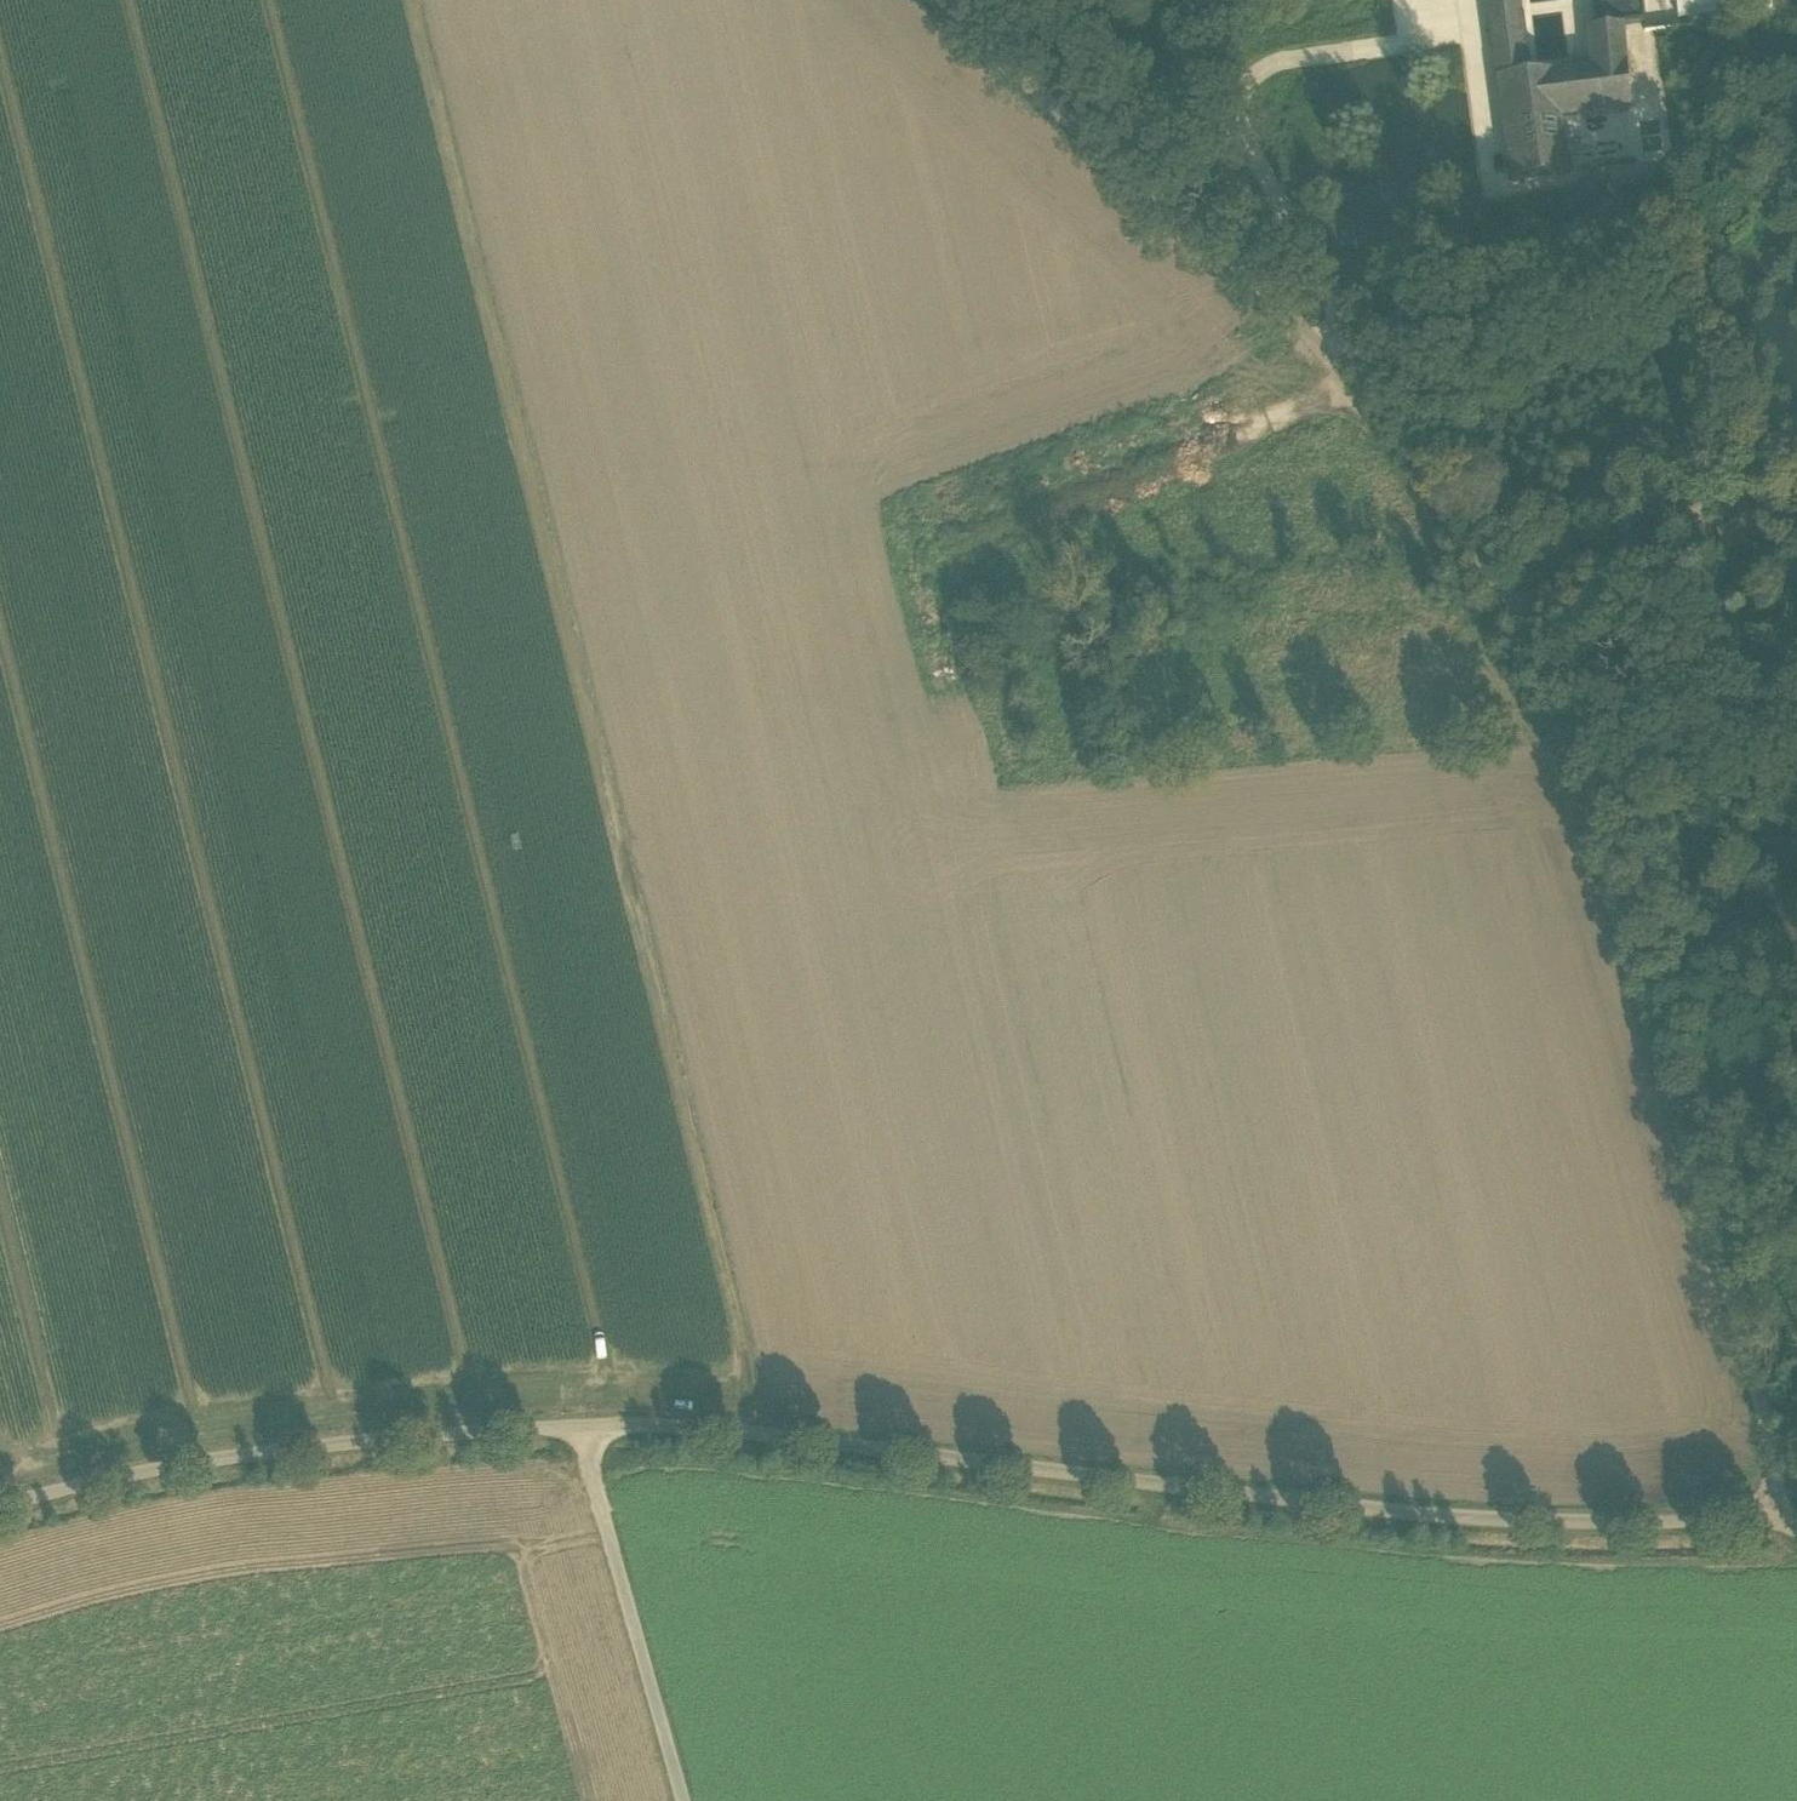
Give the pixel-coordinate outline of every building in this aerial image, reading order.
[(1490,21),(1522,17),(1520,0),(1487,0),(1490,21)] [(1522,17),(1490,21),(1504,124),(1561,117),(1629,107),(1622,25),(1563,31),(1566,68),(1527,73),(1521,37),(1522,17)] [(1504,124),(1511,179),(1568,171),(1561,117),(1504,124)]
